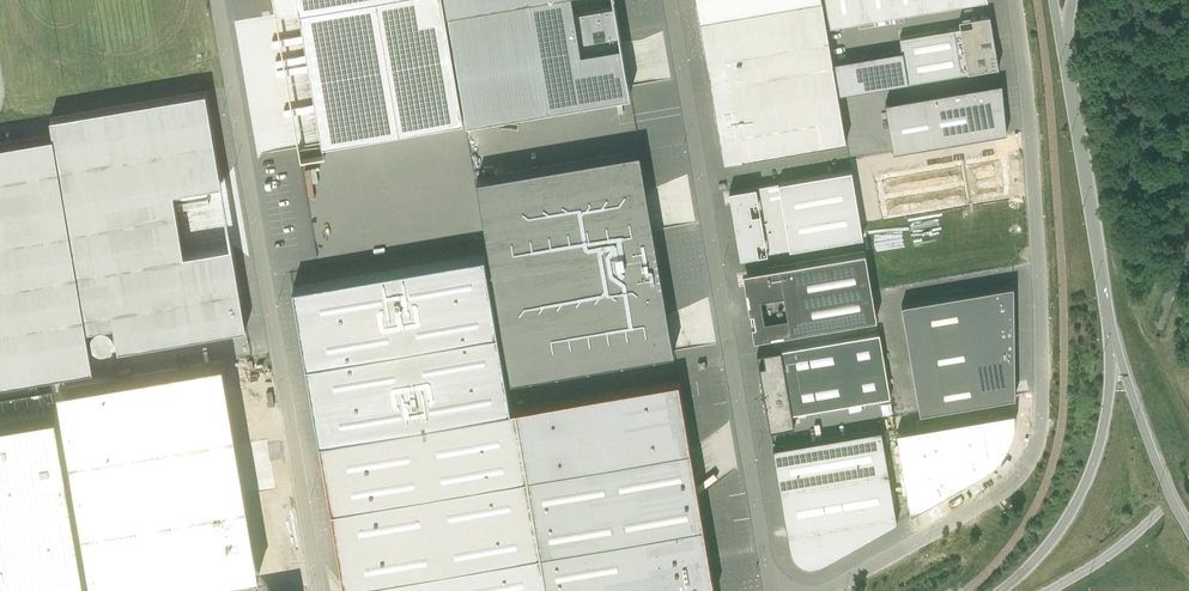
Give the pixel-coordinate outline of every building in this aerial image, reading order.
[(276,14),(276,15),(300,11),(323,143),(323,144),(463,119),(443,0),(273,0),(276,14)] [(467,122),(630,94),(629,86),(621,43),(615,6),(575,13),(573,0),(446,0),(467,122)] [(700,18),(707,59),(714,98),(714,100),(716,100),(718,107),(715,108),(724,162),(846,141),(822,0),(805,0),(700,18)] [(829,27),(987,1),(987,0),(824,0),(829,27)] [(998,67),(995,46),(990,15),(970,18),(970,19),(971,19),(973,25),(960,27),(899,38),(902,51),(833,62),(839,94),(998,67)] [(1002,83),(885,103),(894,152),(1006,133),(1002,83)] [(94,368),(87,329),(114,324),(118,349),(245,328),(245,326),(243,326),(239,302),(241,302),(232,246),(184,254),(173,192),(221,183),(206,91),(50,118),(53,136),(0,144),(0,384),(94,368)] [(674,352),(674,350),(647,191),(640,151),(477,179),(511,380),(674,352)] [(1005,156),(878,178),(885,220),(1008,199),(1005,156)] [(852,170),(778,182),(729,191),(741,258),(768,253),(767,252),(790,248),(790,249),(863,237),(852,170)] [(1009,212),(863,236),(873,290),(1013,266),(1009,212)] [(770,336),(877,318),(865,251),(759,270),(743,272),(752,325),(754,339),(770,336)] [(293,287),(319,441),(345,588),(345,590),(715,590),(699,497),(699,496),(691,449),(679,380),(516,408),(511,409),(485,254),(322,282),(293,287)] [(1015,396),(986,400),(981,369),(1014,363),(1013,286),(901,305),(920,413),(1015,397),(1015,396)] [(763,353),(765,365),(759,366),(770,431),(794,426),(792,413),(890,397),(879,333),(763,353)] [(706,368),(705,361),(698,362),(699,370),(706,368)] [(60,389),(93,590),(163,590),(234,579),(204,400),(229,396),(223,362),(60,389)] [(1015,412),(896,432),(910,514),(913,513),(920,509),(927,505),(935,500),(942,496),(949,492),(957,488),(964,484),(971,480),(979,476),(980,475),(985,471),(990,468),(992,466),(997,461),(998,460),(1002,455),(1005,450),(1006,448),(1009,442),(1010,439),(1012,434),(1013,427),(1014,426),(1014,417),(1015,412)] [(57,416),(56,416),(0,425),(0,590),(86,590),(57,416)] [(773,448),(790,548),(791,552),(793,555),(796,558),(799,561),(802,563),(806,565),(810,566),(814,566),(816,566),(821,565),(897,522),(881,430),(773,448)]
